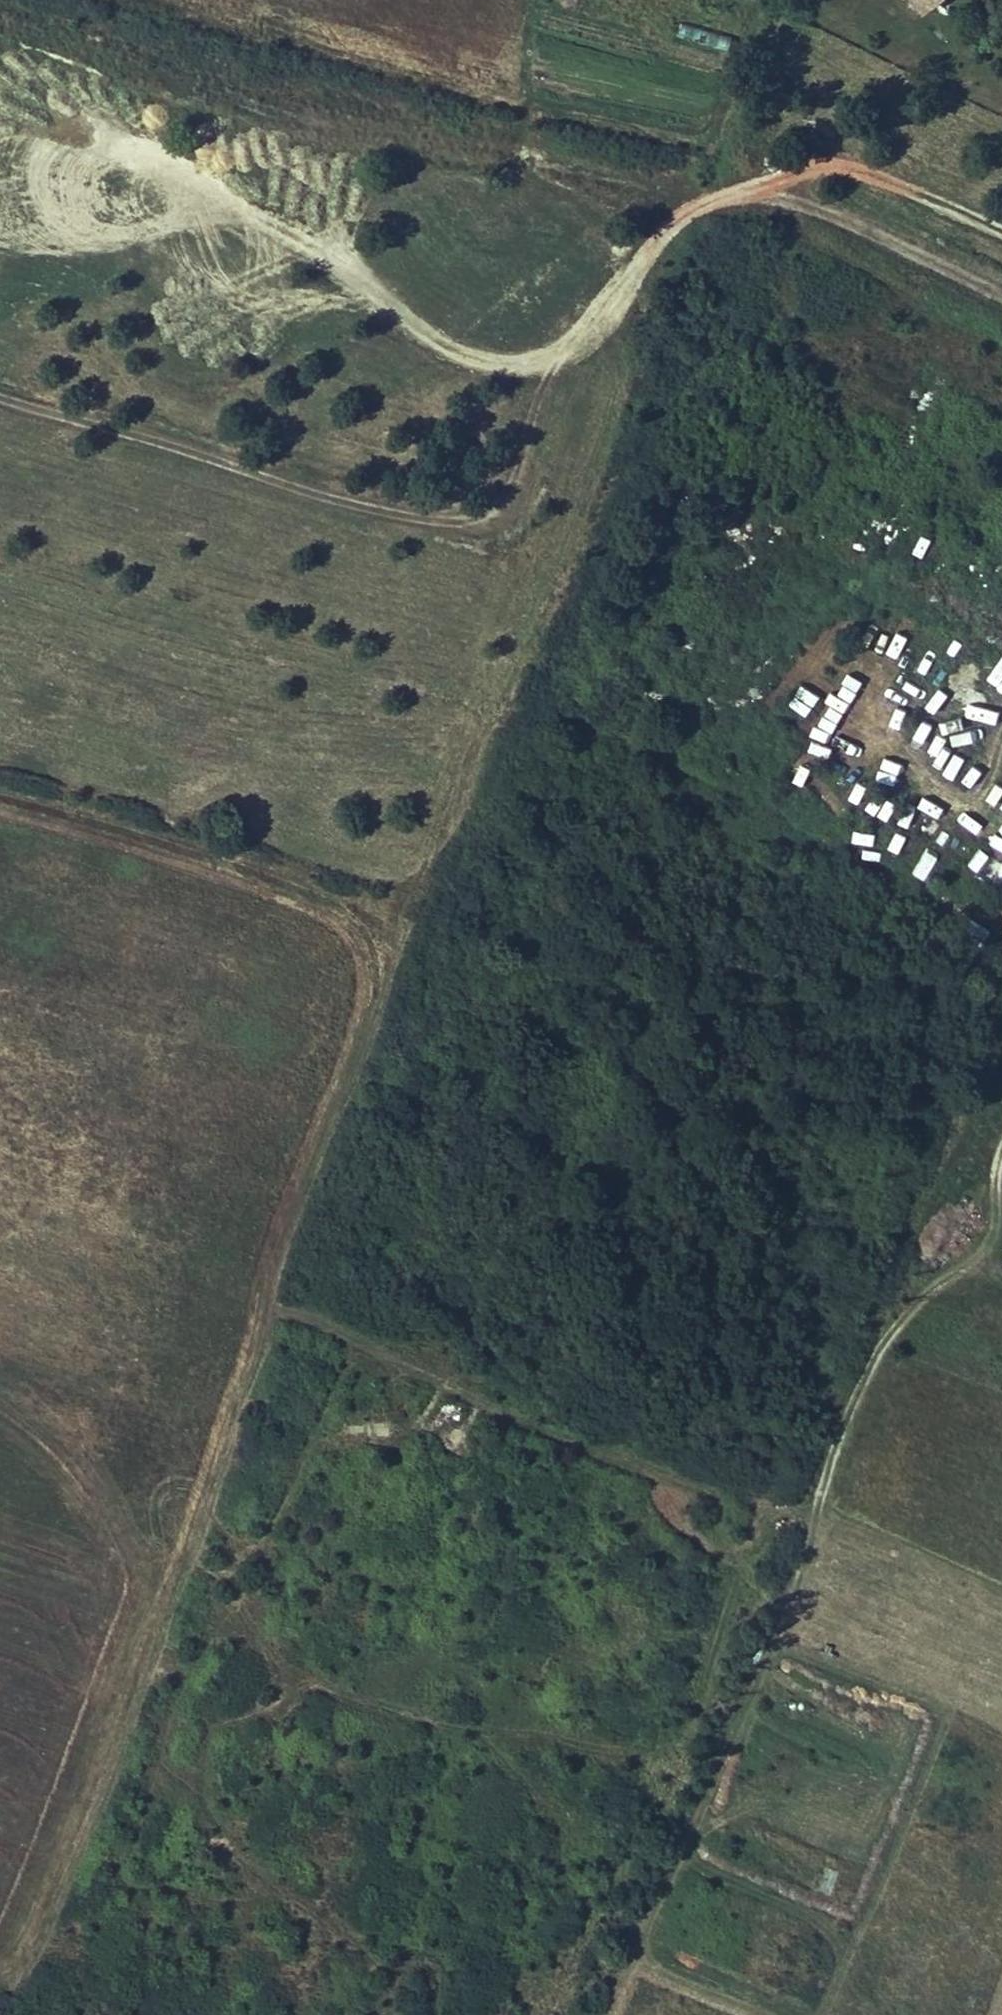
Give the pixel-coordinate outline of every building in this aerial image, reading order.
[(937,0),(918,0),(926,9),(937,0)] [(728,51),(732,37),(679,22),(675,37),(728,51)] [(902,735),(907,723),(888,714),(883,726),(902,735)] [(993,762),(989,776),(1001,780),(1001,765),(993,762)]
